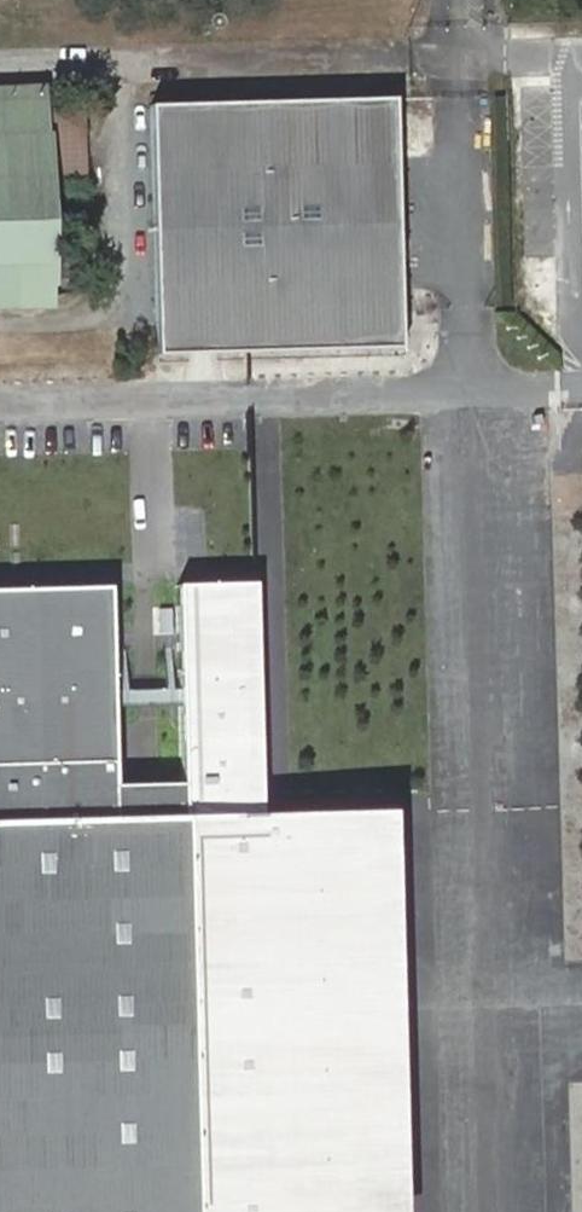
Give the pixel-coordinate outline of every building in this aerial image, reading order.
[(0,88),(0,301),(47,300),(44,190),(86,189),(84,102),(42,103),(41,87),(0,88)] [(396,100),(150,106),(157,356),(403,349),(396,100)] [(268,1094),(290,1093),(288,1035),(287,984),(265,985),(260,817),(254,585),(175,586),(178,690),(178,705),(181,819),(114,821),(110,707),(110,691),(107,588),(0,591),(0,1211),(271,1211),(268,1094)] [(178,690),(110,691),(110,707),(178,705),(178,690)] [(551,802),(551,838),(581,838),(581,802),(551,802)] [(260,817),(265,985),(287,984),(288,1035),(290,1093),(268,1094),(271,1211),(404,1211),(398,1034),(392,814),(260,817)]
